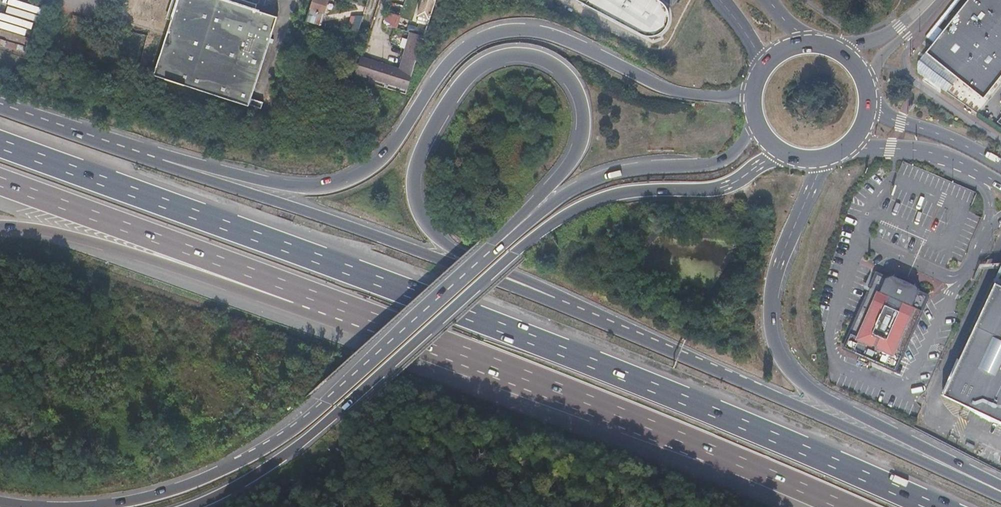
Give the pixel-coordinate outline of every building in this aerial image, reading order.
[(229,0),(175,0),(163,38),(152,74),(247,104),(247,103),(259,107),(262,100),(249,96),(276,15),(229,0)] [(326,0),(313,0),(309,11),(320,15),(326,0)] [(434,0),(421,0),(415,17),(423,20),(421,27),(425,29),(434,0)] [(638,33),(651,0),(594,0),(590,7),(638,33)] [(658,0),(651,0),(638,33),(648,36),(656,36),(665,30),(669,24),(669,17),(665,8),(660,2),(658,0)] [(926,52),(983,98),(1000,75),(1000,0),(968,0),(926,52)] [(360,58),(349,55),(300,40),(295,57),(355,75),(360,58)] [(415,61),(421,43),(412,40),(407,58),(415,61)] [(360,58),(363,45),(354,42),(349,55),(360,58)] [(410,76),(390,70),(360,58),(355,75),(369,78),(406,90),(410,76)] [(999,271),(997,276),(995,280),(994,281),(986,297),(982,306),(975,321),(974,324),(941,393),(966,404),(983,412),(1000,421),(1000,273),(999,271)] [(886,283),(879,280),(851,342),(864,347),(894,361),(922,299),(914,296),(911,287),(909,288),(896,282),(895,281),(887,284),(886,283)]
